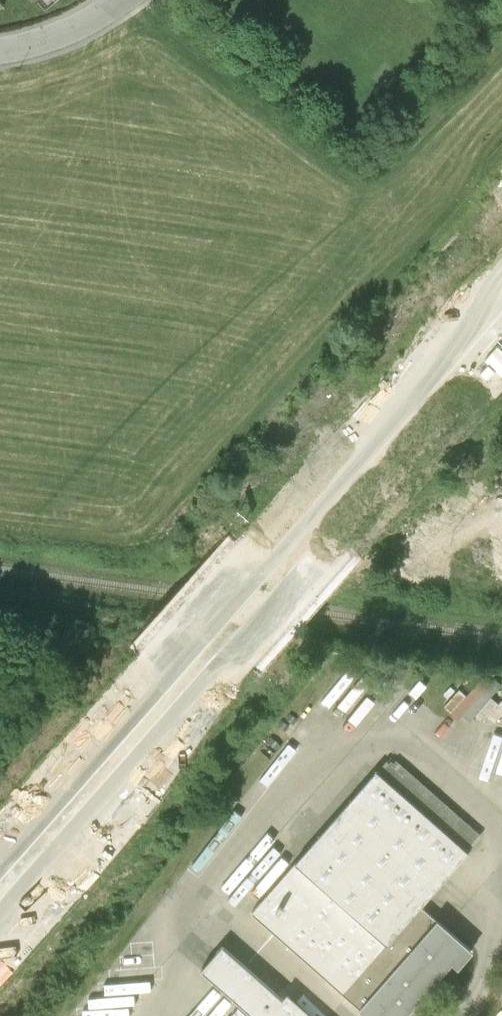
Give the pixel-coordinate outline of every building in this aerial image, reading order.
[(389,756),(251,913),(369,1015),(404,1015),(450,964),(456,970),(472,951),(421,906),(482,837),(389,756)] [(222,946),(201,970),(254,1015),(302,1015),(222,946)]
